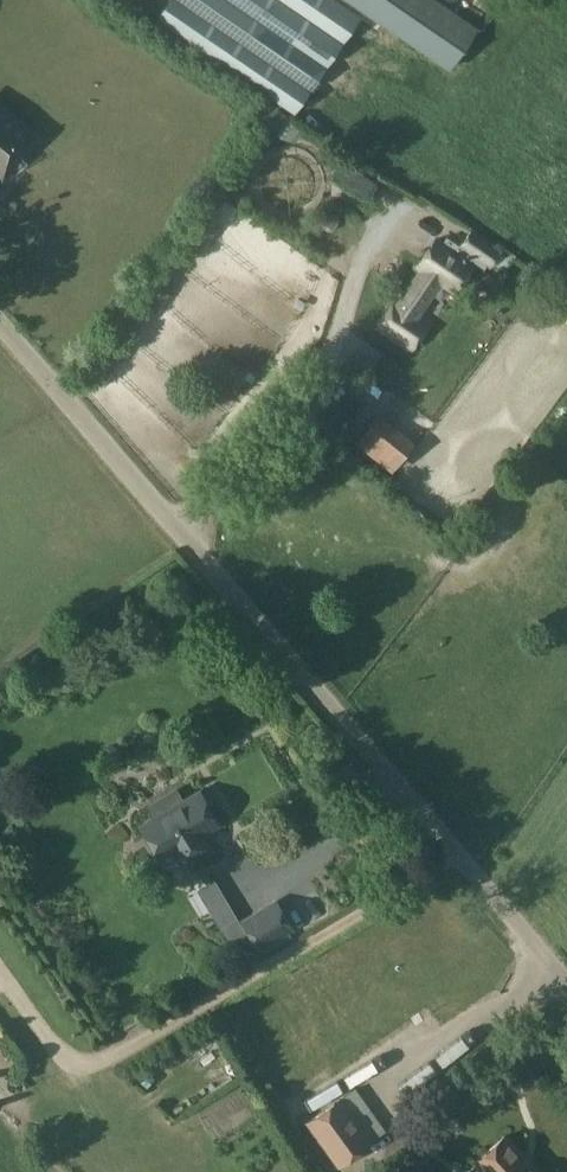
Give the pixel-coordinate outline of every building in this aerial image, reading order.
[(295,113),(361,16),(337,0),(168,0),(155,19),(295,113)] [(436,0),(347,0),(449,70),(478,28),(436,0)] [(0,107),(0,176),(34,137),(0,107)] [(385,201),(372,215),(383,225),(396,211),(385,201)] [(472,230),(461,247),(476,257),(477,255),(490,264),(500,249),(472,230)] [(393,300),(376,326),(410,349),(429,321),(417,313),(439,280),(454,290),(472,262),(443,242),(436,237),(417,266),(420,268),(397,302),(393,300)] [(355,443),(393,472),(416,445),(379,414),(355,443)] [(144,820),(136,824),(157,860),(173,850),(182,867),(213,849),(203,832),(219,823),(198,788),(186,795),(182,798),(175,786),(146,804),(152,815),(144,820)] [(213,879),(196,890),(220,928),(237,917),(213,879)] [(241,921),(259,951),(296,929),(277,899),(241,921)] [(374,1143),(341,1097),(306,1122),(338,1168),(374,1143)] [(504,1135),(474,1163),(483,1171),(538,1171),(504,1135)]
